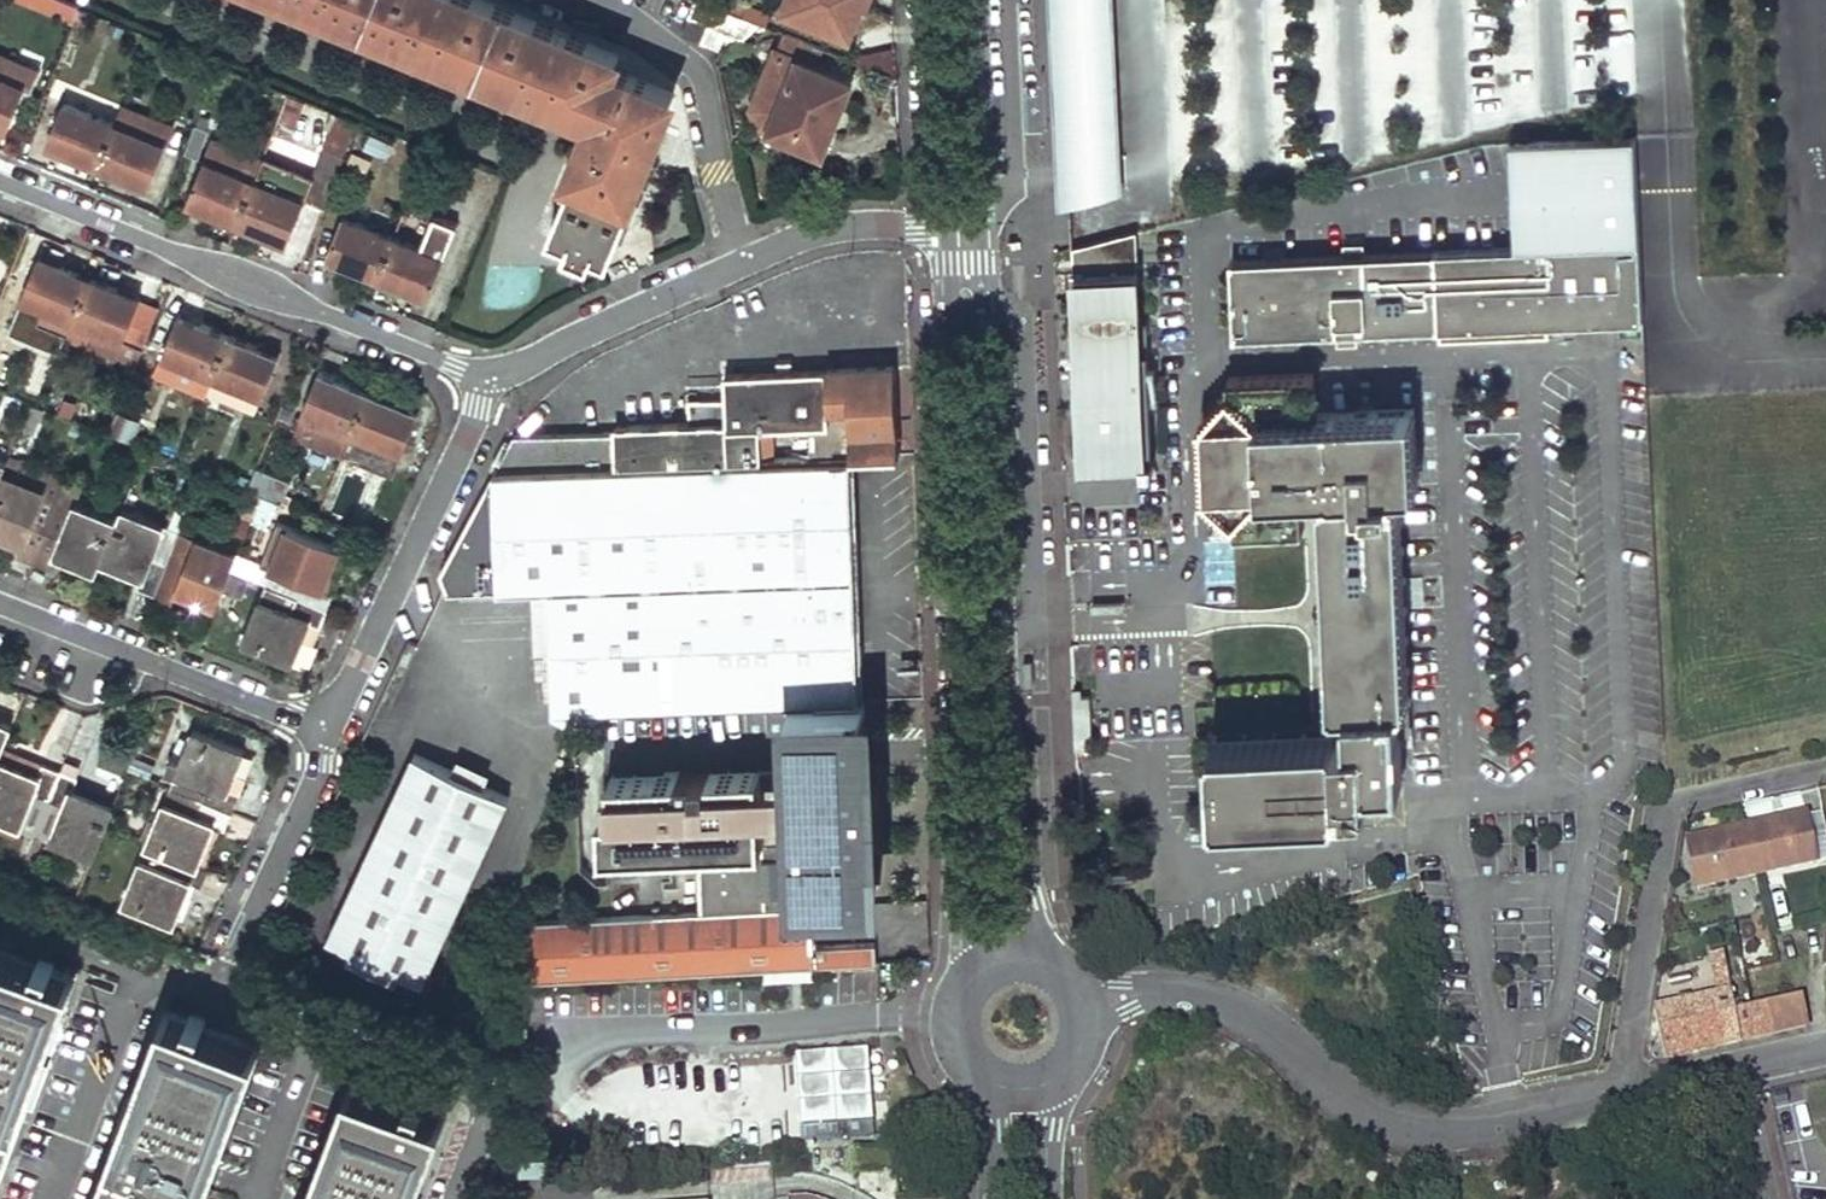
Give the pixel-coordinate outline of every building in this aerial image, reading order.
[(74,25),(80,10),(57,0),(14,0),(74,25)] [(593,113),(569,174),(572,175),(548,235),(565,242),(562,252),(588,263),(591,254),(611,262),(635,201),(631,200),(673,96),(613,72),(620,55),(482,0),(310,0),(593,113)] [(747,0),(731,0),(726,12),(740,18),(747,0)] [(781,12),(848,40),(861,7),(866,9),(869,0),(786,0),(781,12)] [(1123,192),(1114,0),(1049,0),(1058,208),(1123,192)] [(695,4),(680,40),(701,49),(714,13),(695,4)] [(714,13),(701,49),(713,54),(719,39),(728,43),(738,43),(755,29),(714,13)] [(775,54),(750,118),(759,128),(822,152),(850,83),(775,54)] [(11,130),(28,91),(12,85),(20,66),(0,58),(0,126),(11,130)] [(20,66),(12,85),(28,91),(35,94),(43,76),(20,66)] [(124,104),(115,126),(167,146),(175,124),(124,104)] [(68,106),(51,147),(99,166),(115,126),(68,106)] [(115,126),(99,166),(150,187),(167,146),(115,126)] [(1503,138),(1506,237),(1643,229),(1638,130),(1503,138)] [(216,138),(189,205),(239,226),(275,135),(265,131),(256,154),(216,138)] [(286,245),(313,178),(275,162),(284,139),(275,135),(239,226),(286,245)] [(345,220),(327,262),(376,282),(393,240),(345,220)] [(1576,321),(1643,318),(1643,229),(1506,237),(1233,258),(1235,336),(1338,332),(1359,330),(1440,327),(1576,321)] [(1091,432),(1092,461),(1143,459),(1132,232),(1076,246),(1080,353),(1088,352),(1089,372),(1081,372),(1084,433),(1091,432)] [(393,240),(376,282),(426,302),(443,261),(393,240)] [(32,266),(2,337),(53,357),(67,324),(83,283),(56,271),(54,276),(32,266)] [(83,283),(67,324),(84,331),(137,353),(152,317),(129,308),(131,303),(83,283)] [(1440,327),(1441,339),(1576,333),(1576,321),(1440,327)] [(172,322),(156,362),(207,383),(223,342),(172,322)] [(1338,332),(1338,343),(1360,342),(1359,330),(1338,332)] [(137,353),(84,331),(76,349),(130,371),(137,353)] [(207,383),(199,401),(248,422),(272,363),(223,342),(207,383)] [(1080,353),(1081,372),(1089,372),(1088,352),(1080,353)] [(156,362),(148,380),(199,401),(207,383),(156,362)] [(898,452),(894,365),(724,373),(725,397),(688,399),(689,422),(617,425),(617,431),(518,436),(503,456),(527,455),(553,456),(621,457),(621,464),(715,460),(852,454),(898,452)] [(1213,752),(1218,831),(1342,825),(1342,816),(1371,813),(1370,795),(1404,794),(1400,716),(1412,716),(1400,488),(1418,487),(1415,411),(1315,416),(1313,375),(1230,380),(1230,395),(1235,519),(1236,533),(1303,531),(1302,490),(1322,490),(1333,722),(1351,721),(1353,747),(1213,752)] [(311,379),(285,442),(335,463),(361,400),(311,379)] [(1204,420),(1207,494),(1235,519),(1230,395),(1204,420)] [(334,464),(353,471),(359,456),(392,469),(412,421),(361,400),(335,463),(334,464)] [(112,415),(106,429),(136,441),(142,426),(112,415)] [(527,455),(503,456),(440,575),(448,593),(534,590),(551,589),(553,649),(555,712),(581,724),(585,713),(604,712),(863,700),(859,685),(859,666),(862,666),(860,641),(857,641),(856,619),(856,606),(855,597),(859,597),(857,576),(855,576),(854,556),(857,556),(856,536),(853,536),(850,469),(852,454),(715,460),(621,464),(621,457),(553,456),(527,455)] [(359,456),(353,471),(385,485),(392,469),(359,456)] [(284,498),(291,478),(257,466),(250,485),(284,498)] [(8,480),(0,476),(0,501),(8,480)] [(0,501),(0,535),(17,542),(12,552),(41,563),(63,508),(37,497),(39,492),(8,480),(0,501)] [(63,508),(41,563),(45,566),(49,555),(93,573),(98,562),(106,565),(126,515),(118,511),(113,522),(69,504),(66,510),(63,508)] [(126,515),(106,565),(139,580),(135,591),(161,601),(172,570),(148,560),(159,528),(126,515)] [(344,552),(276,524),(259,567),(269,571),(239,645),(290,665),(298,645),(310,649),(339,579),(334,577),(328,575),(330,567),(337,570),(344,552)] [(159,528),(148,560),(172,570),(185,538),(159,528)] [(171,592),(173,587),(189,594),(187,599),(211,609),(231,557),(185,538),(172,570),(161,601),(166,604),(171,592)] [(337,570),(330,567),(328,575),(334,577),(337,570)] [(173,587),(171,592),(187,599),(189,594),(173,587)] [(534,590),(537,649),(553,649),(551,589),(534,590)] [(638,886),(639,914),(816,905),(875,902),(870,802),(900,800),(899,763),(869,765),(866,700),(863,700),(604,712),(606,887),(638,886)] [(12,763),(2,759),(15,725),(0,719),(0,793),(12,763)] [(168,787),(230,812),(244,778),(233,774),(241,755),(190,733),(168,787)] [(411,751),(325,935),(348,945),(345,953),(394,976),(399,969),(420,979),(506,796),(480,784),(449,769),(411,751)] [(455,756),(449,769),(480,784),(486,771),(455,756)] [(0,793),(0,818),(49,839),(74,776),(48,765),(44,776),(12,763),(0,793)] [(74,776),(49,839),(93,857),(115,805),(73,789),(78,777),(74,776)] [(168,787),(144,845),(205,870),(206,867),(196,863),(211,825),(222,830),(230,812),(168,787)] [(1744,809),(1748,826),(1765,822),(1762,806),(1744,809)] [(1738,811),(1714,816),(1718,832),(1741,827),(1738,811)] [(1807,816),(1812,841),(1825,837),(1825,829),(1822,812),(1807,816)] [(1687,839),(1697,887),(1825,859),(1825,837),(1812,841),(1807,816),(1807,814),(1765,822),(1748,826),(1741,827),(1718,832),(1687,839)] [(144,845),(120,903),(170,924),(187,884),(197,888),(205,870),(144,845)] [(818,946),(816,905),(639,914),(521,920),(514,983),(881,962),(880,943),(818,946)] [(74,976),(53,967),(55,961),(41,956),(39,962),(0,948),(0,1174),(37,1077),(74,976)] [(1653,1009),(1665,1060),(1805,1029),(1798,997),(1734,1012),(1723,952),(1709,955),(1717,994),(1653,1009)] [(1728,954),(1731,990),(1745,989),(1742,953),(1728,954)] [(260,1045),(204,1024),(207,1017),(193,1012),(190,1019),(168,1011),(130,1112),(97,1198),(203,1198),(260,1045)] [(875,1135),(870,1049),(795,1053),(800,1139),(875,1135)] [(446,1114),(423,1106),(426,1100),(412,1094),(410,1101),(353,1080),(309,1198),(414,1198),(446,1114)]
